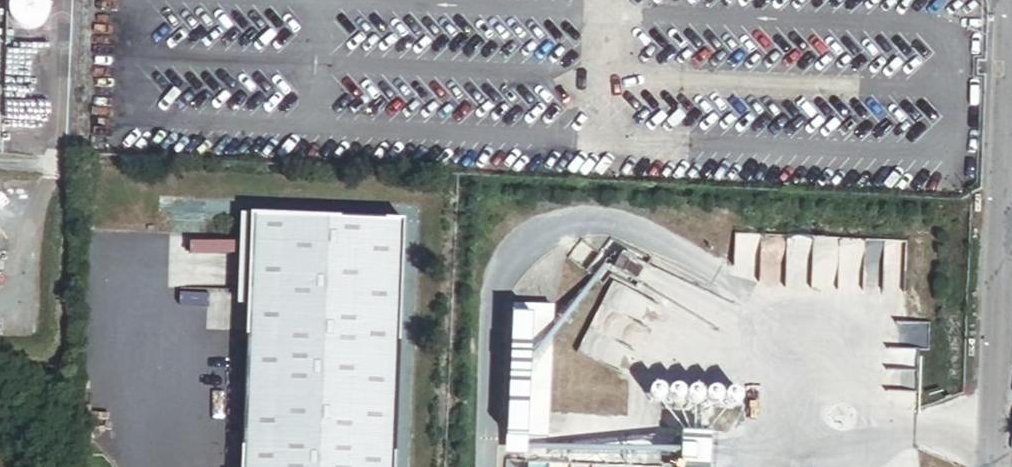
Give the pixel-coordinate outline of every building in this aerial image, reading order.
[(39,36),(53,12),(33,0),(23,0),(11,20),(39,36)] [(249,301),(252,215),(245,215),(241,300),(249,301)] [(406,221),(252,215),(249,301),(243,466),(397,466),(406,221)] [(547,435),(552,306),(508,304),(503,433),(547,435)]
